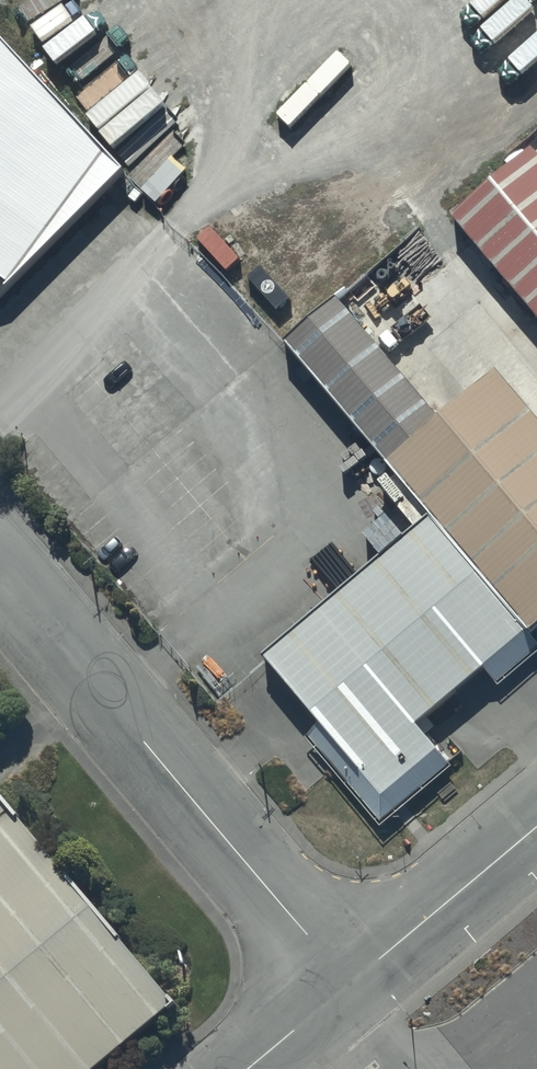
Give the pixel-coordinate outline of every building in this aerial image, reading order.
[(0,30),(0,264),(8,270),(117,157),(0,30)] [(533,132),(450,200),(536,305),(536,137),(533,132)] [(287,333),(377,442),(428,401),(338,290),(287,333)] [(487,352),(428,401),(377,442),(422,496),(521,615),(536,601),(536,412),(487,352)] [(412,705),(521,615),(422,496),(253,635),(386,796),(446,746),(412,705)] [(0,792),(0,1068),(64,1068),(163,988),(0,792)]
